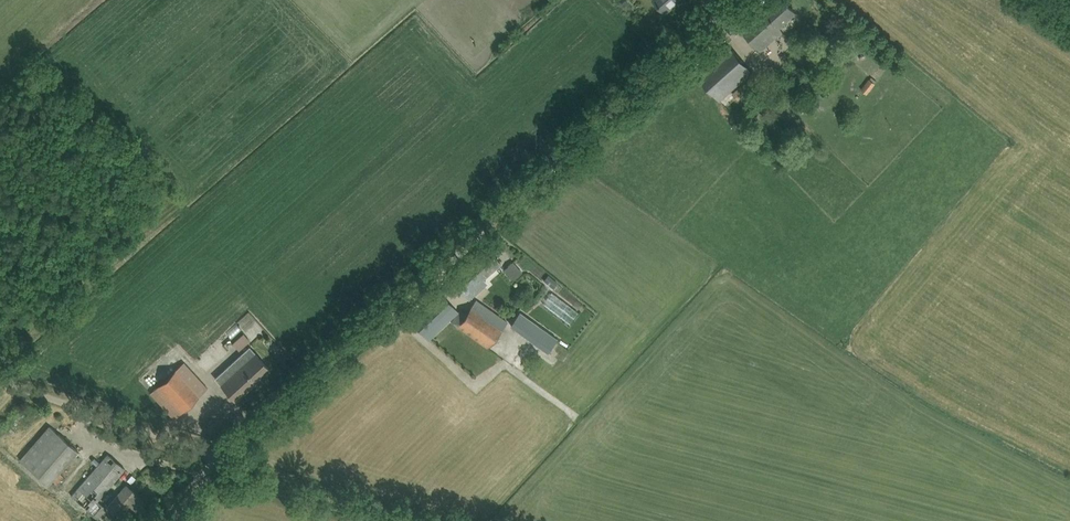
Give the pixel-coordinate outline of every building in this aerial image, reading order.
[(658,5),(665,13),(673,7),(672,6),(678,0),(654,0),(658,5)] [(788,4),(785,0),(776,0),(743,30),(750,38),(761,50),(783,30),(780,27),(796,12),(788,4)] [(752,71),(735,51),(727,43),(694,72),(719,100),(752,71)] [(780,48),(779,59),(788,59),(789,49),(780,48)] [(875,93),(884,84),(878,77),(868,86),(875,93)] [(741,87),(734,94),(739,100),(746,93),(741,87)] [(803,87),(788,89),(788,99),(803,98),(803,87)] [(739,100),(734,105),(743,114),(748,108),(739,100)] [(501,263),(493,255),(486,246),(451,278),(469,299),(478,292),(488,283),(483,278),(501,263)] [(522,272),(513,261),(504,269),(513,279),(522,272)] [(553,289),(558,283),(549,275),(544,281),(553,289)] [(544,303),(570,323),(578,312),(551,292),(544,303)] [(440,293),(411,321),(418,329),(429,340),(432,337),(448,322),(450,320),(458,312),(440,293)] [(507,321),(485,306),(476,300),(467,314),(465,315),(460,311),(452,322),(490,347),(507,321)] [(510,325),(548,352),(557,338),(519,312),(510,325)] [(239,350),(249,341),(244,334),(233,343),(239,350)] [(270,369),(262,361),(249,347),(215,378),(228,393),(236,401),(270,369)] [(159,385),(150,393),(174,419),(208,389),(184,362),(159,385)] [(49,484),(71,459),(78,451),(50,426),(21,459),(49,484)] [(72,496),(89,511),(98,518),(106,508),(97,501),(125,469),(108,454),(100,462),(72,496)] [(134,479),(140,483),(144,478),(139,473),(134,479)] [(141,506),(142,507),(144,505),(142,504),(145,501),(126,485),(108,506),(120,517),(129,505),(136,511),(141,506)]
